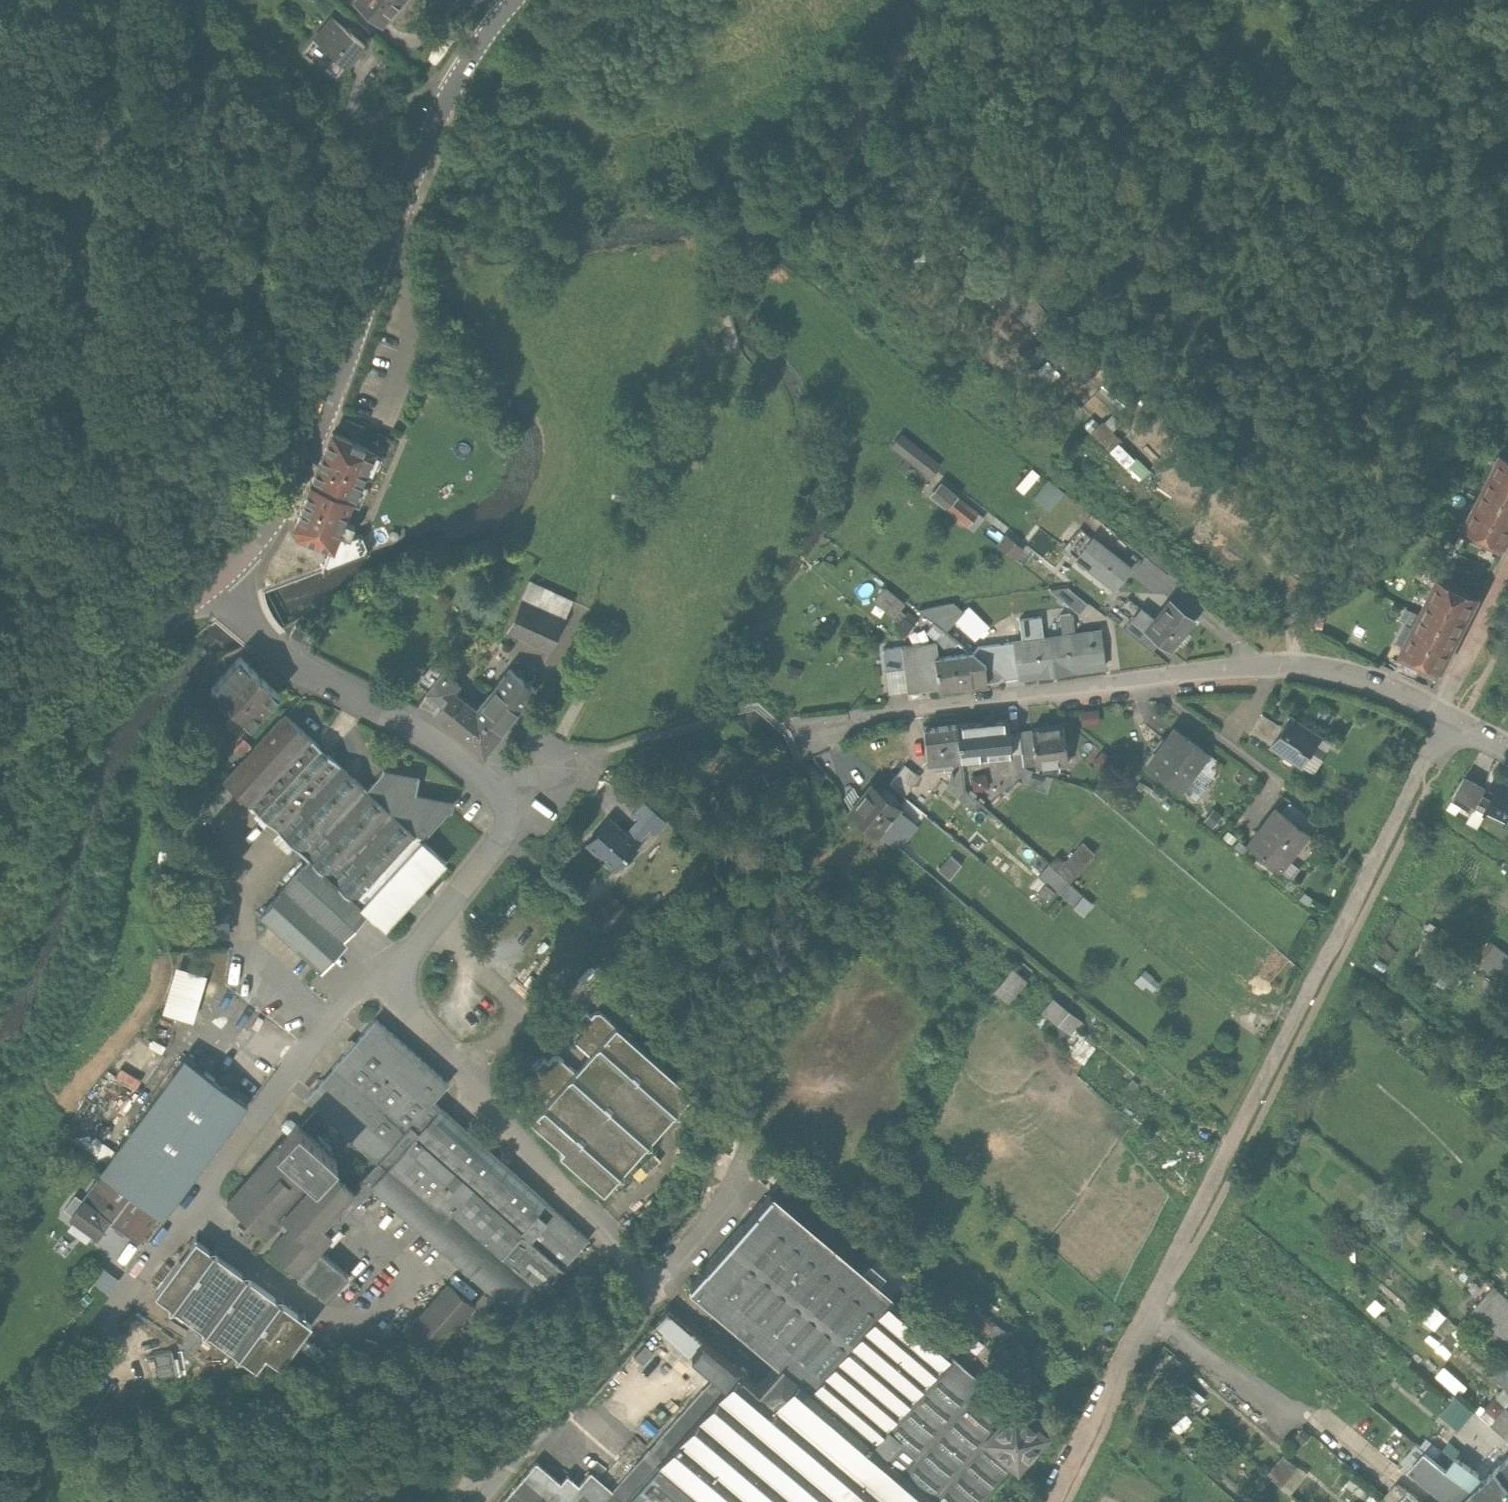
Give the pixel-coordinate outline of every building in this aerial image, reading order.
[(354,1),(355,0),(337,0),(348,9),(354,1)] [(383,24),(403,0),(355,0),(354,1),(364,9),(380,22),(383,24)] [(380,22),(364,9),(354,21),(370,34),(380,22)] [(315,39),(347,65),(363,45),(332,19),(315,39)] [(901,430),(889,444),(930,476),(941,462),(901,430)] [(367,503),(388,456),(339,435),(318,482),(367,503)] [(1495,463),(1497,464),(1484,491),(1507,502),(1507,444),(1505,442),(1495,463)] [(318,482),(295,535),(344,556),(367,503),(318,482)] [(987,521),(941,484),(930,496),(977,533),(987,521)] [(1484,491),(1475,510),(1473,509),(1461,535),(1500,554),(1507,538),(1507,502),(1484,491)] [(1130,571),(1092,541),(1077,559),(1114,590),(1130,571)] [(1430,599),(1421,618),(1458,637),(1467,620),(1469,621),(1482,594),(1440,573),(1428,598),(1430,599)] [(1083,600),(1063,583),(1046,586),(1060,597),(1061,597),(1076,609),(1083,600)] [(893,616),(906,601),(887,584),(874,599),(893,616)] [(971,604),(963,611),(949,594),(926,613),(943,633),(959,620),(974,639),(989,626),(971,604)] [(563,622),(520,603),(507,631),(550,651),(563,622)] [(1196,622),(1172,603),(1156,622),(1142,610),(1132,622),(1171,654),(1196,622)] [(908,635),(920,617),(909,609),(896,627),(908,635)] [(1064,639),(1044,641),(1041,621),(1023,624),(1025,643),(1003,646),(1008,682),(1037,678),(1038,681),(1074,676),(1074,674),(1106,670),(1101,634),(1073,637),(1071,617),(1061,618),(1064,639)] [(1458,637),(1421,618),(1414,631),(1411,630),(1395,662),(1437,683),(1454,649),(1452,648),(1458,637)] [(1324,621),(1315,620),(1313,632),(1323,633),(1324,621)] [(975,659),(937,664),(935,648),(905,652),(908,674),(911,696),(990,685),(988,669),(975,659)] [(887,677),(890,677),(908,674),(905,652),(884,655),(887,677)] [(277,692),(241,660),(242,659),(240,658),(211,689),(224,701),(220,705),(232,716),(236,712),(250,725),(279,693),(278,692),(277,692)] [(477,712),(452,693),(459,685),(434,665),(418,685),(442,704),(431,718),(481,757),(502,731),(477,712)] [(508,673),(477,712),(502,731),(533,692),(508,673)] [(911,696),(908,674),(890,677),(893,698),(911,696)] [(1083,712),(1083,724),(1100,724),(1100,712),(1083,712)] [(368,849),(398,816),(370,789),(284,713),(254,748),(316,803),(368,849)] [(1272,746),(1282,730),(1263,719),(1253,735),(1272,746)] [(1308,735),(1287,722),(1282,730),(1272,746),(1270,749),(1302,769),(1321,740),(1309,733),(1308,735)] [(1009,724),(959,729),(963,763),(1013,758),(1010,734),(1009,724)] [(959,729),(924,733),(928,767),(951,764),(963,763),(959,729)] [(1064,729),(1031,732),(1035,770),(1067,767),(1064,729)] [(1035,770),(1031,732),(1020,733),(1023,757),(1024,771),(1027,771),(1035,770)] [(1023,757),(1020,733),(1010,734),(1013,758),(1023,757)] [(1208,758),(1175,733),(1147,769),(1181,794),(1208,758)] [(316,803),(254,748),(224,780),(287,836),(316,803)] [(963,763),(951,764),(953,778),(944,790),(970,810),(975,803),(967,794),(963,763)] [(919,780),(904,769),(890,788),(905,799),(919,780)] [(382,775),(370,789),(398,816),(425,839),(446,815),(451,815),(451,804),(414,796),(418,778),(382,770),(382,775)] [(1052,780),(1027,771),(1020,786),(1046,796),(1052,780)] [(1484,790),(1464,779),(1447,809),(1467,820),(1484,790)] [(1502,780),(1485,812),(1507,823),(1507,783),(1502,780)] [(886,800),(871,788),(850,813),(879,836),(898,813),(885,802),(886,800)] [(368,849),(316,803),(287,836),(310,857),(309,858),(337,883),(368,849)] [(625,836),(636,845),(657,822),(640,807),(631,817),(637,822),(625,836)] [(1317,828),(1290,807),(1282,818),(1309,839),(1317,828)] [(910,823),(898,813),(879,836),(891,846),(910,823)] [(1282,818),(1276,813),(1248,848),(1281,874),(1309,839),(1282,818)] [(425,839),(398,816),(368,849),(337,883),(365,908),(388,929),(449,861),(425,839)] [(625,836),(608,821),(585,847),(613,872),(636,845),(625,836)] [(950,857),(939,871),(949,880),(961,865),(950,857)] [(365,908),(337,883),(309,858),(282,886),(340,936),(365,908)] [(1070,884),(1049,866),(1039,878),(1060,895),(1070,884)] [(346,943),(340,936),(282,886),(257,914),(320,971),(346,943)] [(1038,967),(1016,950),(991,985),(1013,1001),(1038,967)] [(173,963),(162,1011),(193,1019),(205,970),(173,963)] [(1088,1033),(1047,1002),(1029,1025),(1070,1056),(1088,1033)] [(692,1093),(602,1014),(594,1016),(591,1020),(586,1016),(573,1030),(578,1034),(575,1038),(574,1043),(589,1056),(575,1071),(559,1057),(553,1058),(547,1064),(545,1062),(541,1062),(536,1068),(537,1073),(529,1080),(525,1081),(521,1085),(520,1090),(527,1096),(520,1103),(535,1116),(532,1120),(564,1149),(560,1153),(603,1192),(616,1178),(624,1177),(623,1170),(644,1147),(651,1146),(651,1139),(672,1115),(679,1115),(679,1108),(692,1093)] [(341,1062),(411,1124),(430,1102),(447,1084),(376,1021),(341,1062)] [(247,1104),(185,1057),(100,1171),(103,1173),(159,1214),(159,1215),(162,1217),(247,1104)] [(411,1124),(341,1062),(305,1102),(376,1164),(411,1124)] [(585,1239),(430,1102),(411,1124),(376,1164),(450,1230),(524,1295),(530,1301),(585,1239)] [(296,1124),(271,1153),(313,1188),(328,1170),(337,1158),(296,1124)] [(271,1153),(228,1203),(269,1239),(285,1220),(313,1188),(271,1153)] [(450,1230),(376,1164),(361,1180),(370,1188),(436,1246),(450,1230)] [(313,1188),(285,1220),(294,1227),(273,1252),(302,1276),(333,1239),(328,1237),(361,1198),(352,1190),(328,1170),(313,1188)] [(159,1214),(103,1173),(71,1216),(99,1236),(110,1221),(139,1242),(159,1215),(159,1214)] [(370,1188),(361,1180),(352,1190),(361,1198),(370,1188)] [(771,1192),(690,1285),(748,1335),(781,1363),(759,1388),(726,1362),(703,1342),(691,1356),(714,1376),(647,1452),(659,1463),(624,1501),(984,1501),(1016,1466),(984,1437),(1012,1406),(891,1300),(771,1192)] [(524,1295),(450,1230),(436,1246),(509,1312),(524,1295)] [(242,1274),(217,1255),(216,1248),(209,1249),(196,1240),(155,1295),(168,1304),(169,1312),(177,1311),(202,1329),(203,1336),(210,1335),(235,1354),(236,1361),(243,1360),(256,1370),(265,1357),(280,1367),(311,1325),(306,1321),(305,1314),(298,1315),(283,1304),(282,1297),(275,1298),(250,1280),(249,1273),(242,1274)] [(475,1308),(447,1285),(408,1331),(436,1354),(475,1308)] [(1494,1288),(1473,1311),(1507,1340),(1507,1300),(1494,1288)] [(152,1352),(153,1373),(173,1372),(172,1351),(152,1352)] [(1459,1429),(1475,1409),(1457,1394),(1441,1413),(1459,1429)] [(1507,1436),(1507,1412),(1502,1410),(1493,1429),(1507,1436)] [(1271,1468),(1292,1487),(1305,1473),(1283,1454),(1271,1468)] [(601,1484),(598,1487),(594,1483),(580,1485),(568,1474),(560,1482),(536,1460),(500,1501),(621,1501),(601,1484)] [(1478,1491),(1490,1501),(1507,1501),(1507,1468),(1490,1483),(1468,1467),(1460,1475),(1478,1491)] [(1467,1501),(1490,1501),(1478,1491),(1467,1501)]
